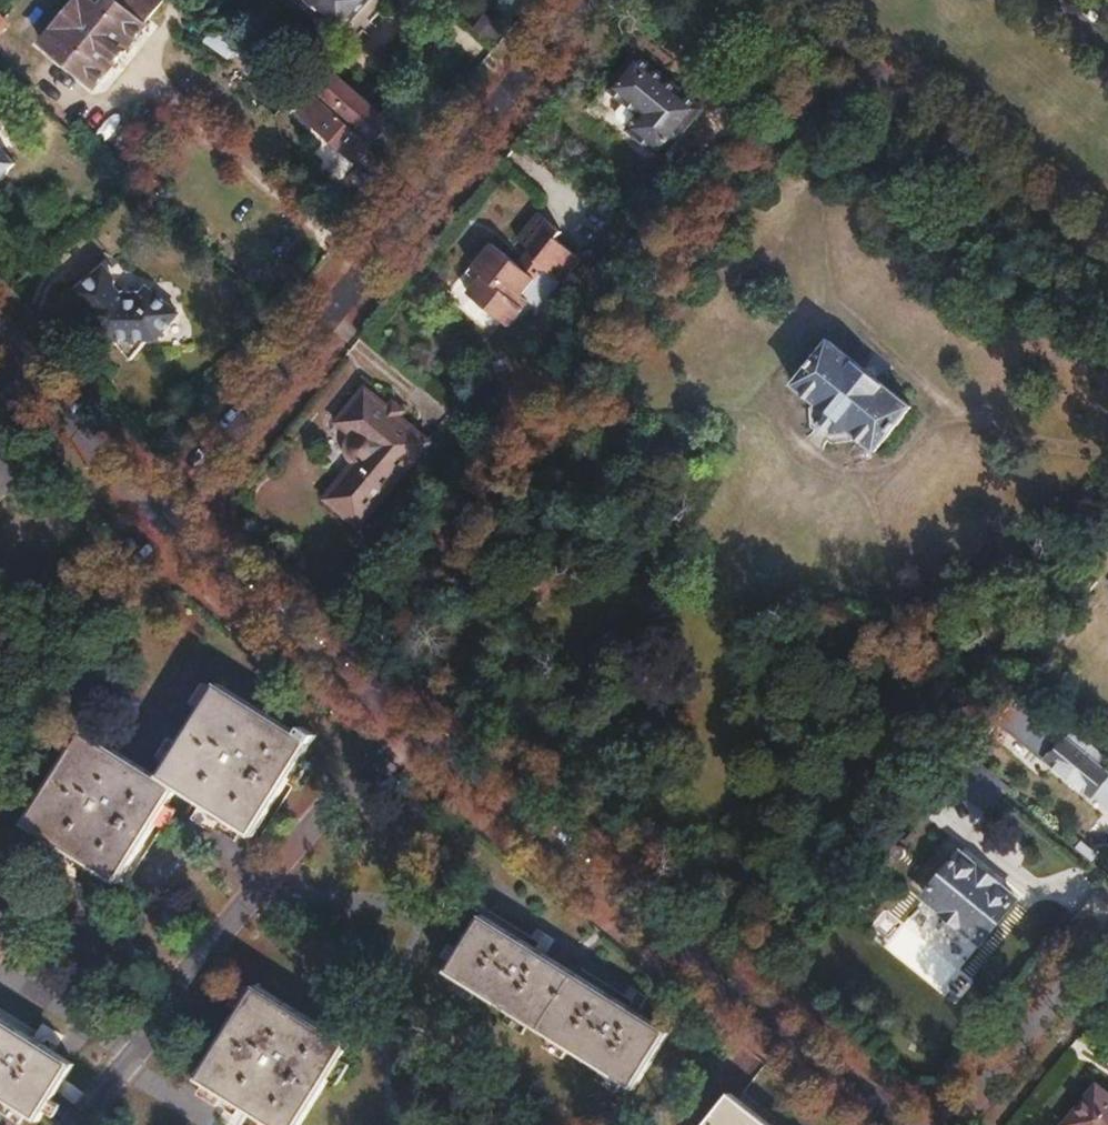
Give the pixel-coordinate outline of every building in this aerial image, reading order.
[(38,39),(89,82),(142,21),(139,18),(155,0),(71,0),(38,39)] [(343,33),(371,0),(304,0),(343,33)] [(0,16),(0,36),(11,31),(3,15),(0,16)] [(637,56),(609,90),(641,116),(629,131),(663,159),(703,110),(637,56)] [(335,77),(321,93),(374,139),(388,123),(335,77)] [(304,103),(296,112),(353,162),(369,144),(322,103),(314,111),(304,103)] [(3,174),(6,168),(15,159),(0,142),(0,176),(3,174)] [(481,275),(467,292),(509,326),(531,299),(522,291),(545,264),(564,279),(584,254),(560,234),(566,227),(542,208),(521,235),(535,247),(520,264),(491,240),(470,266),(481,275)] [(97,267),(72,297),(92,314),(88,319),(113,340),(122,340),(142,356),(148,338),(156,338),(177,311),(145,285),(142,288),(117,289),(109,283),(112,279),(97,267)] [(829,341),(794,386),(819,406),(817,408),(820,425),(833,436),(848,435),(851,432),(875,452),(911,408),(829,341)] [(367,449),(324,501),(358,529),(430,443),(363,388),(335,423),(367,449)] [(83,730),(24,825),(119,883),(179,788),(254,834),(312,740),(218,681),(158,775),(83,730)] [(1022,735),(1092,795),(1093,793),(1107,806),(1107,769),(1100,762),(1069,735),(1042,712),(1022,735)] [(1075,727),(1069,735),(1100,762),(1106,755),(1075,727)] [(1026,776),(1035,759),(1018,749),(1009,767),(1026,776)] [(960,853),(925,897),(981,943),(1016,898),(960,853)] [(484,915),(448,970),(635,1087),(670,1031),(484,915)] [(196,1080),(266,1124),(301,1124),(350,1046),(256,986),(196,1080)] [(39,1121),(75,1064),(0,1016),(0,1096),(39,1121)] [(748,1089),(779,1108),(794,1084),(763,1065),(748,1089)] [(1064,1124),(1107,1124),(1107,1096),(1095,1086),(1064,1124)] [(707,1124),(717,1124),(738,1099),(732,1094),(707,1124)] [(738,1099),(717,1124),(770,1124),(738,1099)]
